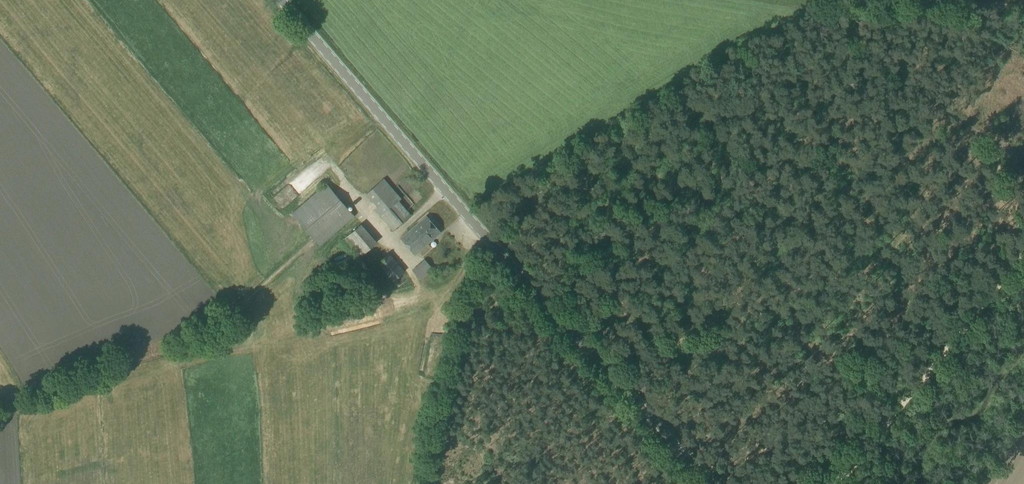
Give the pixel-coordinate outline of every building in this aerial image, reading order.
[(317,183),(310,173),(298,181),(304,191),(317,183)] [(383,179),(366,194),(373,203),(383,214),(381,216),(388,224),(393,230),(410,215),(406,210),(398,201),(401,199),(391,188),(383,179)] [(320,245),(354,216),(326,183),(292,213),(320,245)] [(415,256),(441,233),(426,216),(400,239),(415,256)] [(349,234),(343,239),(359,258),(365,252),(349,234)] [(389,253),(378,263),(393,281),(404,271),(389,253)] [(432,269),(424,260),(412,270),(420,280),(432,269)]
